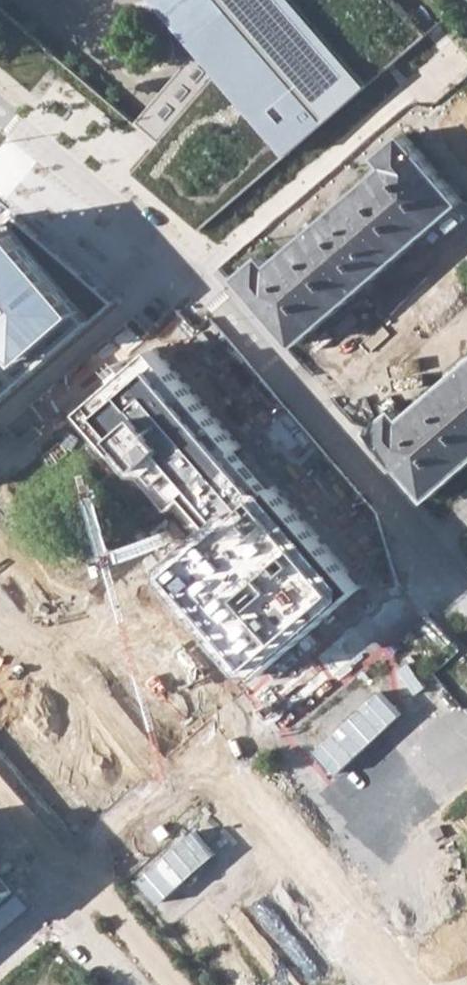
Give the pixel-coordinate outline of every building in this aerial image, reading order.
[(202,50),(138,125),(149,133),(158,142),(147,156),(133,172),(200,229),(281,159),(426,35),(393,0),(159,0),(202,50)] [(264,253),(239,274),(297,342),(372,278),(386,295),(403,281),(388,264),(463,201),(405,132),(380,154),(388,163),(271,262),(264,253)] [(85,312),(11,222),(0,231),(0,329),(27,360),(85,312)] [(151,580),(237,684),(359,590),(359,575),(159,345),(67,415),(128,479),(188,540),(151,580)] [(404,417),(396,407),(371,429),(430,497),(466,465),(466,363),(404,417)] [(12,890),(0,876),(0,900),(12,890)]
